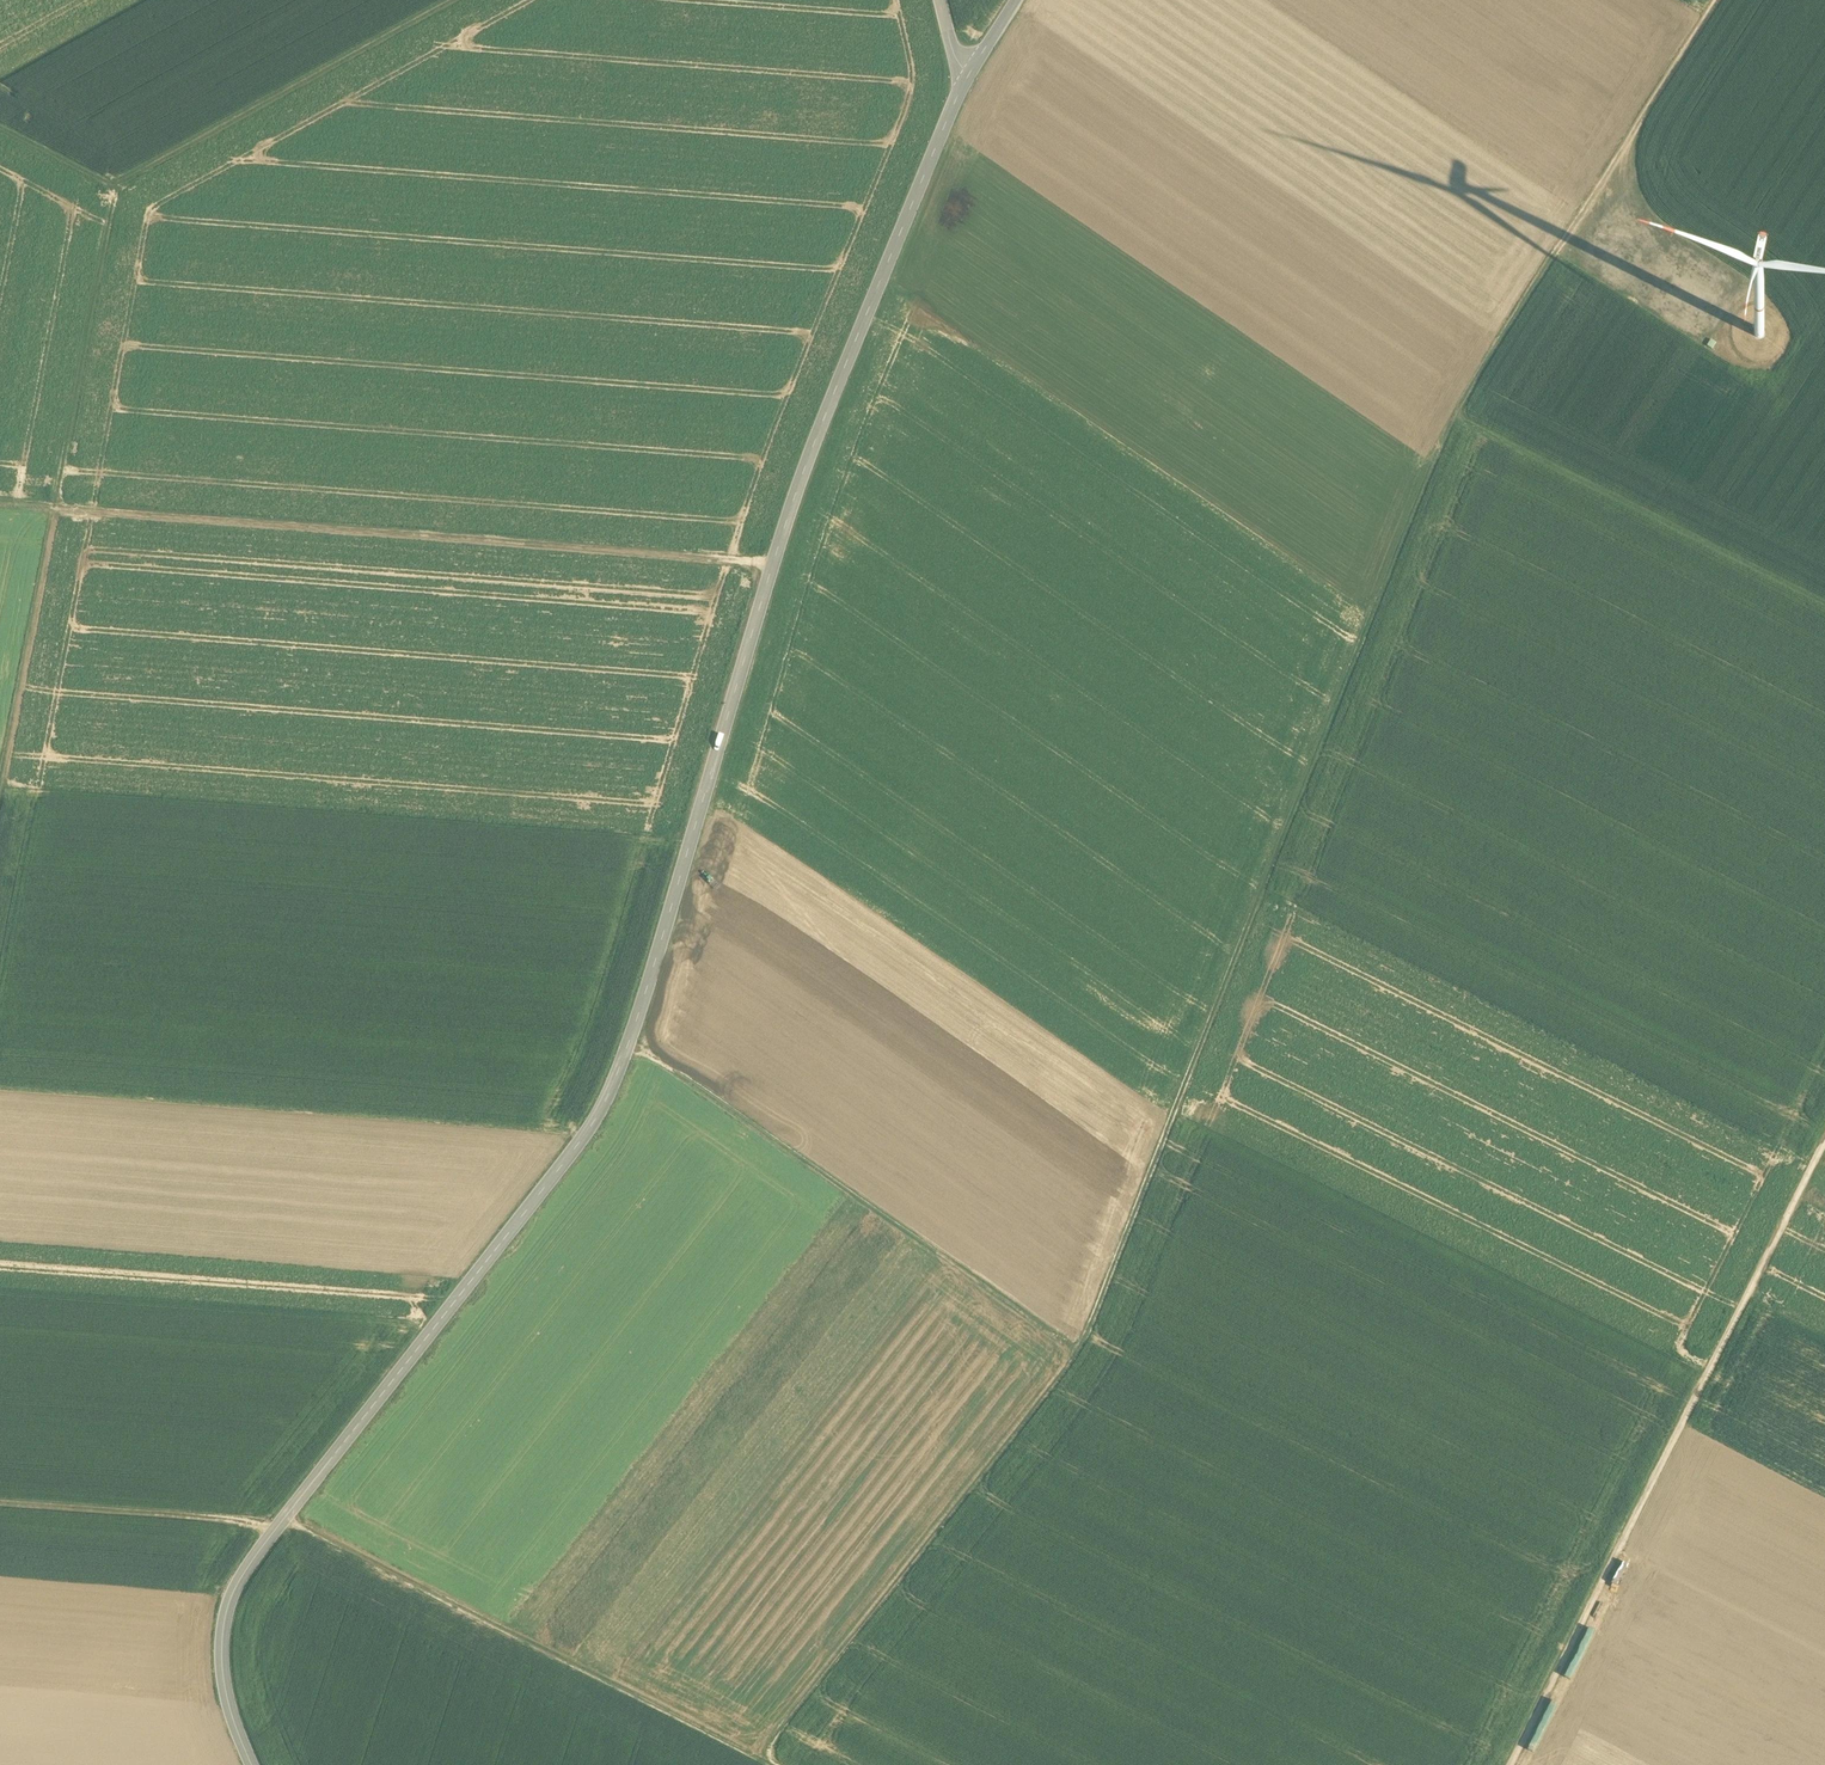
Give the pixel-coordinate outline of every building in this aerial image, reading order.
[(1605,1589),(1594,1619),(1603,1622),(1614,1592),(1605,1589)]
